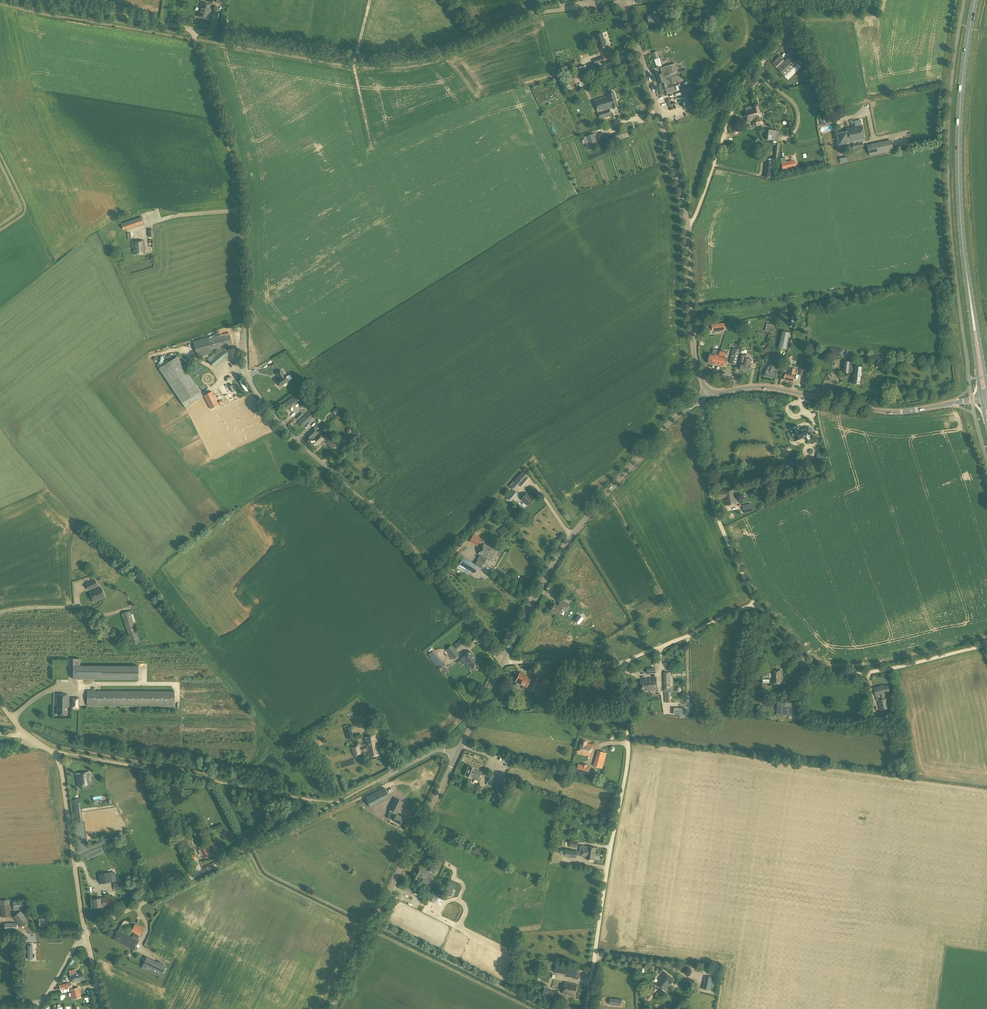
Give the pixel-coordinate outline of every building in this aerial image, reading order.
[(208,19),(212,5),(201,2),(197,16),(208,19)] [(649,24),(660,22),(659,13),(648,15),(649,24)] [(604,39),(602,33),(596,35),(595,33),(591,35),(593,43),(596,42),(596,41),(597,41),(599,49),(606,46),(605,43),(604,43),(603,40),(604,39)] [(797,63),(803,57),(796,50),(785,61),(780,56),(773,63),(778,68),(785,76),(798,63),(797,63)] [(657,51),(652,53),(654,60),(657,68),(662,66),(657,51)] [(606,64),(603,57),(593,60),(595,65),(599,63),(600,65),(606,64)] [(659,87),(662,95),(670,93),(669,92),(676,90),(673,82),(671,77),(680,74),(679,71),(678,72),(675,63),(661,68),(662,73),(657,75),(658,78),(657,78),(657,80),(659,80),(660,83),(663,82),(664,85),(659,87)] [(589,85),(593,96),(603,92),(599,81),(589,85)] [(683,91),(684,97),(686,102),(686,103),(692,102),(691,98),(694,97),(694,95),(696,94),(696,91),(695,91),(693,91),(693,92),(692,89),(683,91)] [(710,90),(706,94),(712,100),(716,95),(710,90)] [(609,95),(594,100),(600,119),(611,115),(609,109),(618,106),(614,92),(609,94),(609,95)] [(682,103),(686,102),(684,97),(674,100),(673,98),(666,100),(668,107),(672,106),(672,104),(682,101),(682,103)] [(758,104),(745,108),(746,110),(745,110),(748,121),(754,119),(755,121),(756,121),(757,125),(763,124),(761,117),(758,104)] [(851,134),(852,141),(865,138),(862,125),(853,127),(854,133),(851,134)] [(840,144),(852,141),(851,134),(854,133),(853,127),(847,129),(847,131),(837,134),(840,144)] [(776,141),(777,130),(766,129),(765,140),(776,141)] [(614,143),(617,142),(617,140),(623,139),(621,132),(612,135),(614,143)] [(595,133),(587,136),(591,146),(599,143),(595,133)] [(869,156),(894,151),(891,140),(867,145),(869,156)] [(759,154),(762,143),(756,141),(754,146),(756,147),(754,153),(759,154)] [(785,159),(781,160),(783,171),(795,168),(793,162),(786,164),(785,159)] [(123,230),(137,226),(135,219),(121,224),(123,230)] [(144,246),(144,240),(132,241),(134,254),(145,253),(145,246),(144,246)] [(726,331),(725,323),(712,324),(713,332),(721,331),(726,331)] [(787,349),(790,333),(782,331),(778,347),(787,349)] [(234,349),(229,332),(207,339),(207,337),(193,341),(197,357),(202,355),(202,358),(208,356),(207,354),(211,353),(211,351),(215,350),(216,351),(207,359),(214,367),(229,355),(225,351),(234,349)] [(736,364),(739,349),(733,348),(730,362),(736,364)] [(830,348),(829,356),(843,357),(844,349),(830,348)] [(721,350),(719,356),(717,365),(724,366),(724,364),(727,365),(728,361),(725,360),(727,351),(721,350)] [(717,365),(719,356),(710,354),(708,363),(717,365)] [(744,363),(750,365),(751,359),(745,357),(746,355),(741,354),(739,361),(744,362),(744,363)] [(185,408),(190,404),(203,395),(177,356),(165,365),(159,368),(185,408)] [(874,356),(874,364),(884,365),(884,357),(874,356)] [(862,371),(863,367),(854,366),(851,366),(851,362),(844,361),(842,372),(853,373),(852,382),(861,383),(862,377),(863,377),(864,376),(864,375),(864,374),(864,372),(863,371),(862,371)] [(751,365),(750,365),(744,363),(742,363),(740,369),(749,371),(751,365)] [(774,371),(775,365),(770,364),(769,370),(767,369),(766,376),(774,378),(775,371),(774,371)] [(793,381),(796,369),(790,367),(789,373),(789,374),(786,374),(785,379),(793,381)] [(287,384),(287,383),(287,382),(287,381),(289,380),(282,370),(277,374),(280,378),(277,380),(281,386),(283,384),(283,385),(284,385),(285,385),(286,385),(287,384)] [(212,391),(204,395),(210,408),(218,404),(212,391)] [(232,392),(225,394),(227,401),(234,400),(232,392)] [(293,396),(282,404),(285,409),(297,401),(293,396)] [(337,406),(332,411),(335,414),(340,409),(337,406)] [(303,425),(306,423),(305,423),(313,415),(309,411),(299,421),(303,425)] [(811,434),(808,426),(800,430),(798,426),(790,429),(791,432),(788,433),(790,438),(793,436),(794,441),(803,438),(803,437),(811,434)] [(318,433),(313,428),(306,435),(310,439),(307,441),(316,451),(319,448),(318,447),(326,440),(318,433)] [(332,449),(336,446),(329,439),(326,442),(332,449)] [(826,454),(818,452),(816,458),(824,460),(826,454)] [(520,486),(528,478),(522,472),(510,485),(514,490),(518,485),(520,486)] [(737,503),(735,488),(719,491),(720,498),(725,497),(726,505),(737,503)] [(510,501),(517,494),(513,490),(506,497),(510,501)] [(528,506),(534,500),(526,493),(521,499),(528,506)] [(744,512),(753,510),(751,504),(742,505),(744,512)] [(502,538),(510,533),(505,525),(498,531),(502,538)] [(477,546),(481,539),(473,534),(469,542),(477,546)] [(480,555),(478,559),(485,563),(485,562),(487,559),(490,561),(496,551),(489,547),(484,544),(478,554),(480,555)] [(481,569),(485,563),(478,559),(475,564),(463,557),(459,565),(474,573),(478,567),(481,569)] [(88,590),(98,586),(95,580),(85,584),(88,590)] [(93,602),(105,597),(101,588),(89,593),(93,602)] [(567,606),(568,604),(561,600),(558,606),(554,604),(551,610),(559,614),(561,609),(567,612),(569,607),(567,606)] [(131,645),(140,642),(131,615),(130,611),(121,614),(131,645)] [(578,624),(583,618),(579,615),(575,621),(578,624)] [(458,649),(464,643),(461,640),(454,645),(458,649)] [(453,660),(459,655),(451,645),(445,650),(453,660)] [(471,669),(479,662),(470,651),(462,658),(471,669)] [(80,666),(80,658),(73,658),(73,679),(138,679),(138,666),(80,666)] [(440,671),(446,666),(443,662),(437,667),(440,671)] [(783,683),(782,671),(771,671),(771,673),(769,673),(769,672),(762,672),(762,678),(771,678),(771,683),(783,683)] [(515,682),(535,691),(533,695),(537,697),(538,695),(540,696),(543,690),(541,689),(543,684),(545,685),(548,679),(543,676),(540,682),(519,672),(515,682)] [(646,684),(646,690),(658,689),(656,678),(648,679),(649,683),(648,683),(648,684),(646,684)] [(884,685),(874,688),(877,701),(878,701),(880,710),(888,708),(886,699),(884,699),(883,694),(889,692),(888,685),(884,686),(884,685)] [(174,691),(95,690),(95,688),(92,688),(92,691),(87,690),(87,706),(174,707),(174,691)] [(68,707),(69,695),(57,695),(56,706),(57,706),(57,715),(67,715),(67,707),(68,707)] [(795,708),(796,700),(785,700),(785,702),(778,702),(777,714),(796,715),(796,708),(795,708)] [(348,739),(353,737),(350,727),(344,729),(348,739)] [(380,755),(376,735),(364,737),(366,747),(360,749),(359,745),(351,747),(354,756),(356,755),(360,754),(362,753),(367,752),(368,757),(380,755)] [(587,744),(588,741),(582,740),(581,743),(579,751),(582,752),(581,753),(590,755),(593,745),(587,744)] [(602,768),(606,753),(598,751),(594,766),(602,768)] [(578,764),(576,771),(588,775),(590,767),(587,766),(588,765),(582,764),(582,765),(578,764)] [(477,780),(481,771),(473,768),(469,766),(466,775),(469,777),(477,780)] [(78,787),(92,785),(90,772),(76,774),(78,787)] [(501,790),(505,779),(491,773),(487,784),(501,790)] [(370,808),(380,803),(375,793),(365,798),(370,808)] [(389,809),(390,809),(388,818),(393,821),(393,820),(400,824),(403,817),(396,814),(403,801),(395,798),(389,809)] [(188,852),(195,848),(189,836),(182,839),(188,852)] [(199,848),(198,848),(203,859),(212,855),(210,850),(209,848),(207,844),(204,845),(204,844),(198,846),(199,848)] [(594,859),(595,852),(591,852),(591,853),(589,852),(589,854),(582,852),(582,856),(586,856),(586,858),(589,859),(589,860),(589,861),(590,861),(592,862),(593,861),(593,859),(594,859)] [(435,868),(437,864),(429,860),(427,865),(435,868)] [(428,884),(433,874),(420,868),(417,875),(423,878),(422,881),(428,884)] [(111,872),(98,874),(99,883),(112,882),(111,872)] [(455,885),(449,882),(443,895),(448,897),(449,896),(450,896),(455,885)] [(436,899),(437,896),(431,893),(427,900),(433,903),(436,899)] [(94,907),(115,904),(114,896),(93,899),(94,907)] [(11,916),(9,900),(0,901),(0,903),(1,917),(11,916)] [(14,910),(26,909),(25,901),(13,902),(14,910)] [(21,927),(29,921),(21,911),(13,917),(21,927)] [(44,918),(44,915),(40,915),(41,918),(39,918),(39,925),(47,924),(47,918),(44,918)] [(5,931),(17,931),(17,923),(4,923),(5,931)] [(141,935),(144,928),(135,924),(131,931),(141,935)] [(134,933),(132,937),(117,930),(113,939),(121,943),(134,949),(138,940),(137,939),(139,936),(134,933)] [(160,976),(165,966),(146,957),(141,968),(160,976)] [(564,974),(576,976),(578,967),(566,964),(564,974)] [(76,973),(75,969),(69,970),(72,982),(84,979),(82,972),(76,973)] [(671,984),(675,979),(665,971),(660,978),(656,984),(665,991),(670,983),(671,984)] [(709,990),(712,978),(705,977),(703,988),(709,990)] [(575,995),(577,985),(565,982),(563,993),(575,995)] [(650,1000),(657,989),(652,986),(645,996),(650,1000)] [(75,999),(82,997),(79,987),(70,989),(71,995),(74,995),(75,999)] [(559,993),(545,987),(542,995),(545,996),(556,1001),(559,993)]
